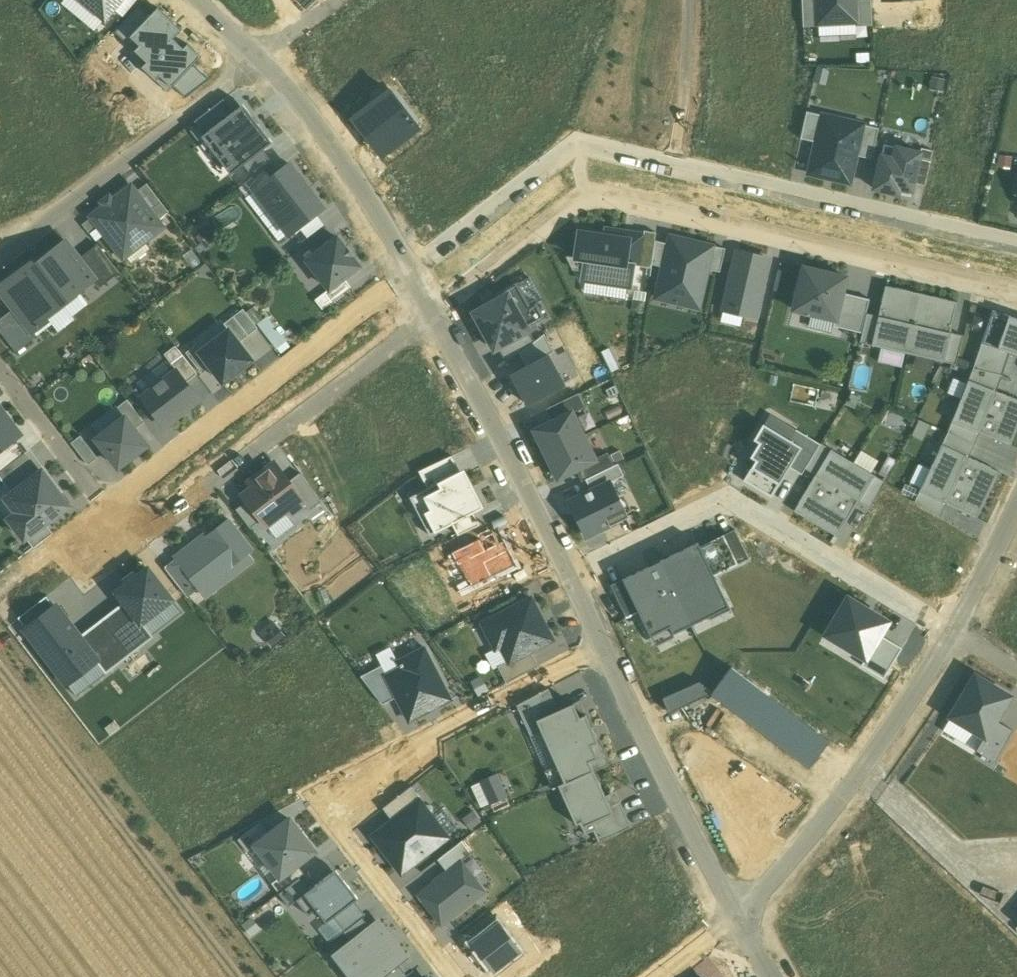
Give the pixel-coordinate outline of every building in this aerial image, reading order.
[(105,19),(121,0),(82,0),(105,19)] [(818,24),(817,0),(802,0),(803,26),(818,26),(818,24)] [(818,24),(858,22),(857,0),(817,0),(818,24)] [(858,22),(858,26),(872,25),(871,0),(857,0),(858,22)] [(920,5),(920,8),(939,7),(938,0),(920,0),(920,5)] [(150,17),(140,7),(115,33),(125,42),(130,37),(150,17)] [(168,92),(173,86),(201,57),(187,43),(184,48),(174,38),(182,30),(158,8),(150,17),(130,37),(139,45),(134,50),(147,62),(142,67),(168,92)] [(193,65),(173,86),(185,97),(209,79),(193,65)] [(388,89),(352,118),(382,157),(419,128),(388,89)] [(223,99),(195,121),(205,134),(233,112),(223,99)] [(231,174),(244,165),(262,150),(273,142),(243,104),(233,112),(205,134),(202,136),(231,174)] [(821,126),(823,116),(806,112),(800,139),(817,143),(821,126)] [(856,155),(863,126),(843,121),(841,131),(821,126),(817,143),(810,174),(849,183),(856,155)] [(879,130),(863,126),(856,155),(872,159),(879,130)] [(920,153),(884,145),(874,189),(911,197),(914,183),(920,153)] [(920,153),(914,183),(926,185),(933,151),(921,148),(920,153)] [(262,150),(244,165),(253,177),(264,168),(272,162),(262,150)] [(272,178),(256,191),(271,210),(261,218),(279,241),(323,207),(290,164),(272,178)] [(256,191),(272,178),(264,168),(253,177),(238,188),(246,198),(256,191)] [(146,183),(136,191),(160,222),(170,214),(146,183)] [(103,208),(92,216),(99,226),(124,258),(164,228),(136,191),(132,186),(115,199),(113,197),(101,206),(103,208)] [(89,233),(99,226),(92,216),(82,224),(89,233)] [(656,233),(644,231),(640,254),(627,252),(625,264),(633,265),(651,268),(651,265),(655,241),(656,233)] [(580,279),(630,287),(633,265),(625,264),(627,252),(629,240),(580,233),(576,258),(584,259),(580,279)] [(709,269),(714,246),(670,236),(668,244),(664,261),(666,262),(665,268),(660,290),(675,293),(673,302),(700,308),(709,269)] [(338,237),(308,260),(331,289),(343,279),(360,266),(338,237)] [(65,241),(33,266),(63,304),(95,279),(79,258),(65,241)] [(664,261),(668,244),(655,241),(651,265),(665,268),(666,262),(664,261)] [(97,244),(79,258),(95,279),(101,287),(120,273),(97,244)] [(726,249),(714,246),(709,269),(720,272),(726,249)] [(737,251),(724,310),(755,317),(768,258),(737,251)] [(66,307),(63,304),(33,266),(30,262),(0,286),(0,290),(14,308),(33,333),(66,307)] [(846,277),(804,268),(794,310),(835,320),(836,320),(842,293),(846,277)] [(350,289),(343,279),(331,289),(317,299),(324,309),(350,289)] [(494,351),(498,348),(530,331),(528,328),(546,318),(538,303),(530,307),(517,283),(496,295),(498,299),(473,312),(494,351)] [(872,345),(944,362),(951,333),(958,302),(886,285),(879,316),(872,345)] [(870,299),(842,293),(836,320),(835,320),(833,327),(862,333),(870,299)] [(14,308),(0,319),(0,331),(17,352),(37,337),(33,333),(14,308)] [(248,335),(257,328),(246,313),(243,309),(234,316),(248,335)] [(981,343),(1010,353),(1016,355),(1016,319),(992,310),(981,343)] [(872,345),(879,316),(867,314),(861,343),(872,345)] [(267,315),(257,322),(275,347),(285,341),(267,315)] [(239,342),(248,335),(237,321),(234,316),(224,324),(229,331),(239,342)] [(229,331),(200,352),(209,365),(223,383),(252,360),(239,342),(229,331)] [(530,331),(498,348),(507,364),(519,353),(535,341),(530,331)] [(951,333),(944,362),(956,365),(963,336),(951,333)] [(535,341),(519,353),(527,366),(548,355),(554,352),(545,334),(535,341)] [(1002,376),(1010,353),(981,343),(973,368),(1002,376)] [(200,372),(209,365),(200,352),(195,346),(186,353),(200,372)] [(176,371),(186,384),(198,375),(176,348),(165,356),(176,371)] [(527,366),(511,374),(527,404),(564,385),(548,355),(527,366)] [(973,368),(968,380),(996,391),(1002,376),(973,368)] [(176,371),(142,397),(165,428),(200,401),(186,384),(176,371)] [(952,422),(979,433),(1011,446),(1016,432),(1016,399),(996,391),(968,380),(952,422)] [(547,409),(552,420),(573,411),(584,406),(578,395),(547,409)] [(125,417),(134,429),(145,422),(128,400),(118,407),(125,417)] [(11,433),(17,429),(0,407),(0,442),(11,433)] [(535,429),(546,454),(584,436),(573,411),(552,420),(535,429)] [(125,417),(97,439),(106,452),(118,467),(147,445),(134,429),(125,417)] [(974,445),(979,433),(952,422),(948,432),(974,445)] [(790,467),(802,446),(790,439),(763,424),(754,440),(759,443),(750,457),(756,460),(744,481),(772,497),(790,467)] [(802,474),(805,469),(820,444),(796,430),(790,439),(802,446),(790,467),(802,474)] [(948,432),(942,444),(969,457),(974,445),(948,432)] [(26,452),(11,433),(0,442),(0,472),(26,452)] [(88,465),(98,458),(81,436),(71,443),(88,465)] [(596,461),(584,436),(546,454),(558,479),(577,470),(596,461)] [(805,469),(816,475),(831,449),(821,443),(820,444),(805,469)] [(942,444),(920,491),(946,504),(977,519),(1000,471),(969,457),(942,444)] [(837,538),(859,501),(875,475),(831,449),(816,475),(794,511),(837,538)] [(40,471),(26,452),(0,472),(0,478),(12,493),(40,471)] [(596,461),(577,470),(582,481),(586,479),(614,466),(609,455),(596,461)] [(427,487),(459,471),(451,456),(420,472),(427,487)] [(614,466),(586,479),(591,490),(610,482),(624,475),(618,463),(614,466)] [(238,494),(245,502),(258,520),(264,528),(303,499),(289,480),(277,464),(238,494)] [(473,513),(484,508),(465,469),(459,471),(427,487),(420,491),(429,508),(418,514),(429,535),(452,523),(473,513)] [(8,518),(25,539),(26,538),(45,524),(69,505),(41,470),(40,471),(12,493),(5,498),(16,512),(8,518)] [(321,499),(300,472),(289,480),(303,499),(310,507),(321,499)] [(885,481),(875,475),(859,501),(870,507),(885,481)] [(627,519),(610,482),(591,490),(570,500),(588,537),(627,519)] [(940,518),(946,504),(920,491),(915,502),(940,518)] [(245,502),(236,509),(249,527),(258,520),(245,502)] [(473,513),(452,523),(458,535),(468,530),(479,525),(473,513)] [(722,515),(711,520),(716,534),(728,529),(722,515)] [(252,550),(229,520),(208,537),(210,540),(181,563),(192,577),(180,586),(188,597),(214,576),(220,583),(237,569),(233,565),(252,550)] [(53,534),(45,524),(26,538),(34,548),(53,534)] [(522,566),(502,527),(474,541),(446,554),(466,594),(522,566)] [(474,541),(468,530),(458,535),(436,546),(441,557),(446,554),(474,541)] [(733,532),(699,549),(713,577),(747,560),(733,532)] [(654,643),(728,606),(713,577),(699,549),(696,543),(622,580),(638,612),(654,643)] [(171,600),(145,565),(115,588),(125,601),(141,622),(171,600)] [(609,586),(625,618),(638,612),(622,580),(609,586)] [(26,630),(56,608),(47,597),(18,619),(26,630)] [(825,632),(865,658),(887,622),(847,597),(825,632)] [(553,640),(531,599),(483,624),(496,648),(501,646),(509,662),(531,651),(553,640)] [(141,622),(125,601),(103,618),(131,655),(153,638),(141,622)] [(67,683),(96,660),(78,637),(56,608),(26,630),(67,683)] [(131,655),(103,618),(78,637),(96,660),(106,674),(131,655)] [(261,632),(273,647),(286,637),(275,621),(261,632)] [(861,666),(883,679),(902,648),(880,635),(861,666)] [(451,700),(422,644),(391,660),(395,666),(384,671),(397,695),(410,720),(451,700)] [(539,666),(531,651),(509,662),(499,668),(506,683),(539,666)] [(382,703),(397,695),(384,671),(381,665),(362,675),(382,703)] [(732,666),(710,695),(808,768),(830,739),(732,666)] [(1010,698),(976,677),(952,716),(986,738),(996,722),(1010,698)] [(663,699),(669,713),(710,695),(699,683),(663,699)] [(537,720),(558,710),(549,688),(517,706),(531,736),(542,732),(537,720)] [(608,765),(586,714),(580,717),(573,704),(558,710),(537,720),(542,732),(566,783),(594,771),(608,765)] [(1011,731),(996,722),(986,738),(979,749),(995,758),(1011,731)] [(606,796),(594,771),(566,783),(559,787),(577,824),(580,822),(582,827),(583,827),(613,813),(606,796)] [(481,807),(506,796),(497,775),(472,787),(481,807)] [(382,809),(393,822),(419,801),(422,799),(412,786),(382,809)] [(599,841),(632,826),(620,801),(614,804),(610,795),(606,796),(613,813),(583,827),(586,834),(594,830),(599,841)] [(374,836),(402,872),(447,838),(419,801),(393,822),(374,836)] [(256,845),(281,877),(297,864),(315,851),(290,819),(269,835),(256,845)] [(256,845),(269,835),(260,823),(238,839),(247,851),(256,845)] [(305,868),(309,877),(334,867),(330,857),(305,868)] [(419,894),(442,924),(484,891),(462,862),(419,894)] [(305,874),(297,864),(281,877),(271,884),(279,893),(299,878),(305,874)] [(359,898),(337,870),(309,891),(297,900),(309,916),(317,910),(327,922),(334,917),(355,901),(359,898)] [(299,878),(279,893),(289,906),(297,900),(309,891),(299,878)] [(355,901),(334,917),(345,931),(363,917),(366,915),(355,901)] [(352,942),(371,927),(363,917),(345,931),(344,932),(352,942)] [(470,942),(493,972),(522,950),(498,920),(470,942)] [(377,923),(371,927),(352,942),(336,954),(354,976),(381,976),(398,964),(405,959),(377,923)] [(398,964),(381,976),(407,976),(408,976),(398,964)]
